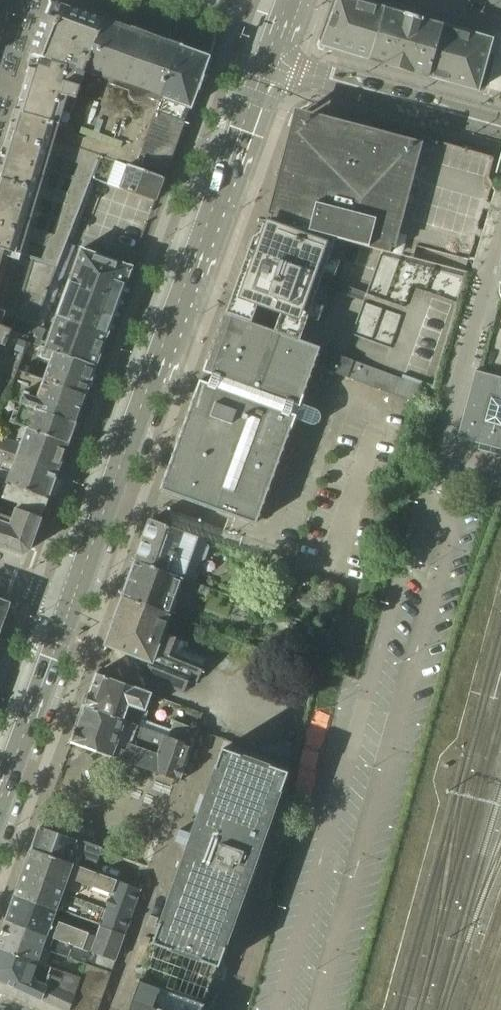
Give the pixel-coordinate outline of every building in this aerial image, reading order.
[(385,9),(355,0),(338,0),(322,45),(323,46),(371,60),(385,9)] [(33,55),(32,58),(66,68),(71,70),(86,74),(103,22),(51,3),(30,55),(33,55)] [(410,11),(408,15),(385,9),(371,60),(400,68),(416,13),(410,11)] [(443,25),(420,19),(422,14),(416,13),(400,68),(429,76),(443,25)] [(165,84),(179,48),(104,21),(104,22),(103,22),(86,74),(76,102),(72,112),(66,128),(61,142),(135,167),(137,163),(162,97),(166,85),(165,84)] [(492,40),(491,39),(443,25),(429,76),(478,91),(489,51),(492,40)] [(201,78),(208,58),(179,48),(165,84),(166,85),(162,97),(190,107),(197,89),(198,89),(202,78),(201,78)] [(68,80),(71,70),(66,68),(32,58),(24,86),(40,91),(40,90),(59,95),(64,79),(68,80)] [(76,102),(86,74),(71,70),(68,80),(64,79),(59,95),(40,90),(40,91),(24,86),(17,111),(15,110),(14,113),(15,114),(16,113),(48,123),(48,122),(58,125),(63,110),(72,112),(76,102)] [(166,173),(190,107),(162,97),(137,163),(166,173)] [(305,102),(262,216),(323,233),(348,140),(362,144),(357,165),(434,185),(416,255),(415,257),(464,270),(494,156),(305,102)] [(58,125),(48,122),(48,123),(16,113),(15,114),(16,114),(0,166),(0,249),(21,256),(60,126),(58,125)] [(61,142),(66,128),(60,126),(21,256),(67,270),(76,246),(68,242),(92,178),(156,201),(165,178),(135,167),(61,142)] [(270,223),(259,253),(249,250),(227,310),(230,311),(229,315),(251,323),(259,303),(282,311),(274,331),(297,340),(299,335),(302,336),(307,320),(336,239),(337,237),(270,220),(269,221),(265,220),(264,221),(270,223)] [(132,268),(83,249),(84,249),(82,248),(81,250),(81,251),(57,317),(46,347),(96,365),(107,335),(107,334),(108,335),(109,332),(108,332),(131,270),(132,269),(132,268)] [(21,256),(0,249),(0,266),(3,256),(19,260),(21,256)] [(465,277),(466,272),(383,250),(382,251),(344,357),(402,378),(403,374),(420,380),(434,385),(464,277),(465,277)] [(19,260),(3,256),(0,266),(0,309),(6,311),(4,317),(34,326),(35,326),(36,325),(41,312),(50,315),(67,270),(21,256),(19,260)] [(402,378),(344,357),(300,341),(302,336),(299,335),(297,340),(274,331),(251,323),(229,315),(230,311),(227,310),(226,313),(225,313),(203,372),(212,375),(209,384),(200,381),(193,401),(201,404),(289,435),(295,419),(311,425),(317,410),(300,403),(313,365),(414,402),(420,380),(403,374),(402,378)] [(7,398),(20,369),(26,353),(25,353),(29,342),(28,342),(34,326),(4,317),(0,316),(0,416),(7,398)] [(40,345),(46,329),(36,325),(35,326),(34,326),(28,342),(29,342),(40,347),(40,345)] [(96,365),(46,347),(41,346),(41,347),(38,356),(51,361),(44,380),(86,395),(96,365)] [(44,380),(20,369),(7,398),(75,423),(86,395),(44,380)] [(476,370),(458,437),(480,443),(478,449),(500,456),(500,377),(476,370)] [(75,423),(7,398),(0,416),(0,418),(22,426),(68,443),(75,423)] [(201,404),(193,401),(160,490),(236,518),(237,517),(256,524),(288,435),(288,436),(289,435),(201,404)] [(68,443),(22,426),(15,443),(0,437),(0,449),(58,471),(68,443)] [(48,497),(58,471),(0,449),(0,481),(48,497)] [(1,503),(41,517),(48,497),(0,481),(0,492),(4,493),(1,503)] [(23,554),(29,550),(41,517),(1,503),(0,505),(0,546),(23,554)] [(151,520),(136,560),(196,582),(199,575),(186,571),(186,572),(185,571),(189,560),(197,562),(204,560),(208,546),(206,541),(197,538),(198,537),(151,519),(150,520),(151,520)] [(196,583),(196,582),(136,560),(123,597),(170,613),(180,586),(201,594),(204,586),(196,583)] [(162,634),(170,613),(123,597),(106,645),(151,661),(145,678),(185,693),(190,678),(198,682),(207,659),(183,650),(185,643),(162,634)] [(10,604),(0,600),(0,630),(10,604)] [(140,726),(144,714),(148,716),(149,711),(146,709),(152,694),(97,673),(89,694),(88,694),(85,704),(138,725),(140,726)] [(180,781),(193,746),(169,737),(140,726),(138,725),(85,704),(76,729),(71,740),(72,741),(71,743),(112,758),(113,757),(123,761),(180,781)] [(169,737),(193,746),(198,731),(198,730),(175,721),(172,730),(169,737)] [(152,943),(153,943),(218,967),(243,896),(259,855),(288,773),(222,749),(192,833),(180,829),(176,841),(188,845),(178,873),(152,943)] [(79,841),(80,841),(40,826),(32,849),(79,866),(83,857),(97,862),(102,850),(79,841)] [(79,867),(79,866),(32,849),(24,872),(134,912),(142,889),(79,867)] [(125,935),(134,912),(24,872),(16,895),(58,910),(58,909),(100,925),(125,935)] [(54,920),(58,910),(16,895),(7,920),(116,960),(125,935),(100,925),(96,935),(54,920)] [(87,964),(87,962),(112,971),(116,960),(7,920),(0,939),(0,948),(38,962),(44,948),(87,964)] [(218,967),(153,943),(141,977),(140,977),(139,980),(140,981),(129,1009),(202,1009),(204,1005),(205,1005),(206,1001),(205,1001),(218,967)] [(64,1009),(68,1009),(81,977),(65,972),(52,967),(38,962),(0,948),(0,981),(64,1009)] [(81,977),(68,1009),(98,1009),(112,971),(87,962),(87,964),(81,977)]
